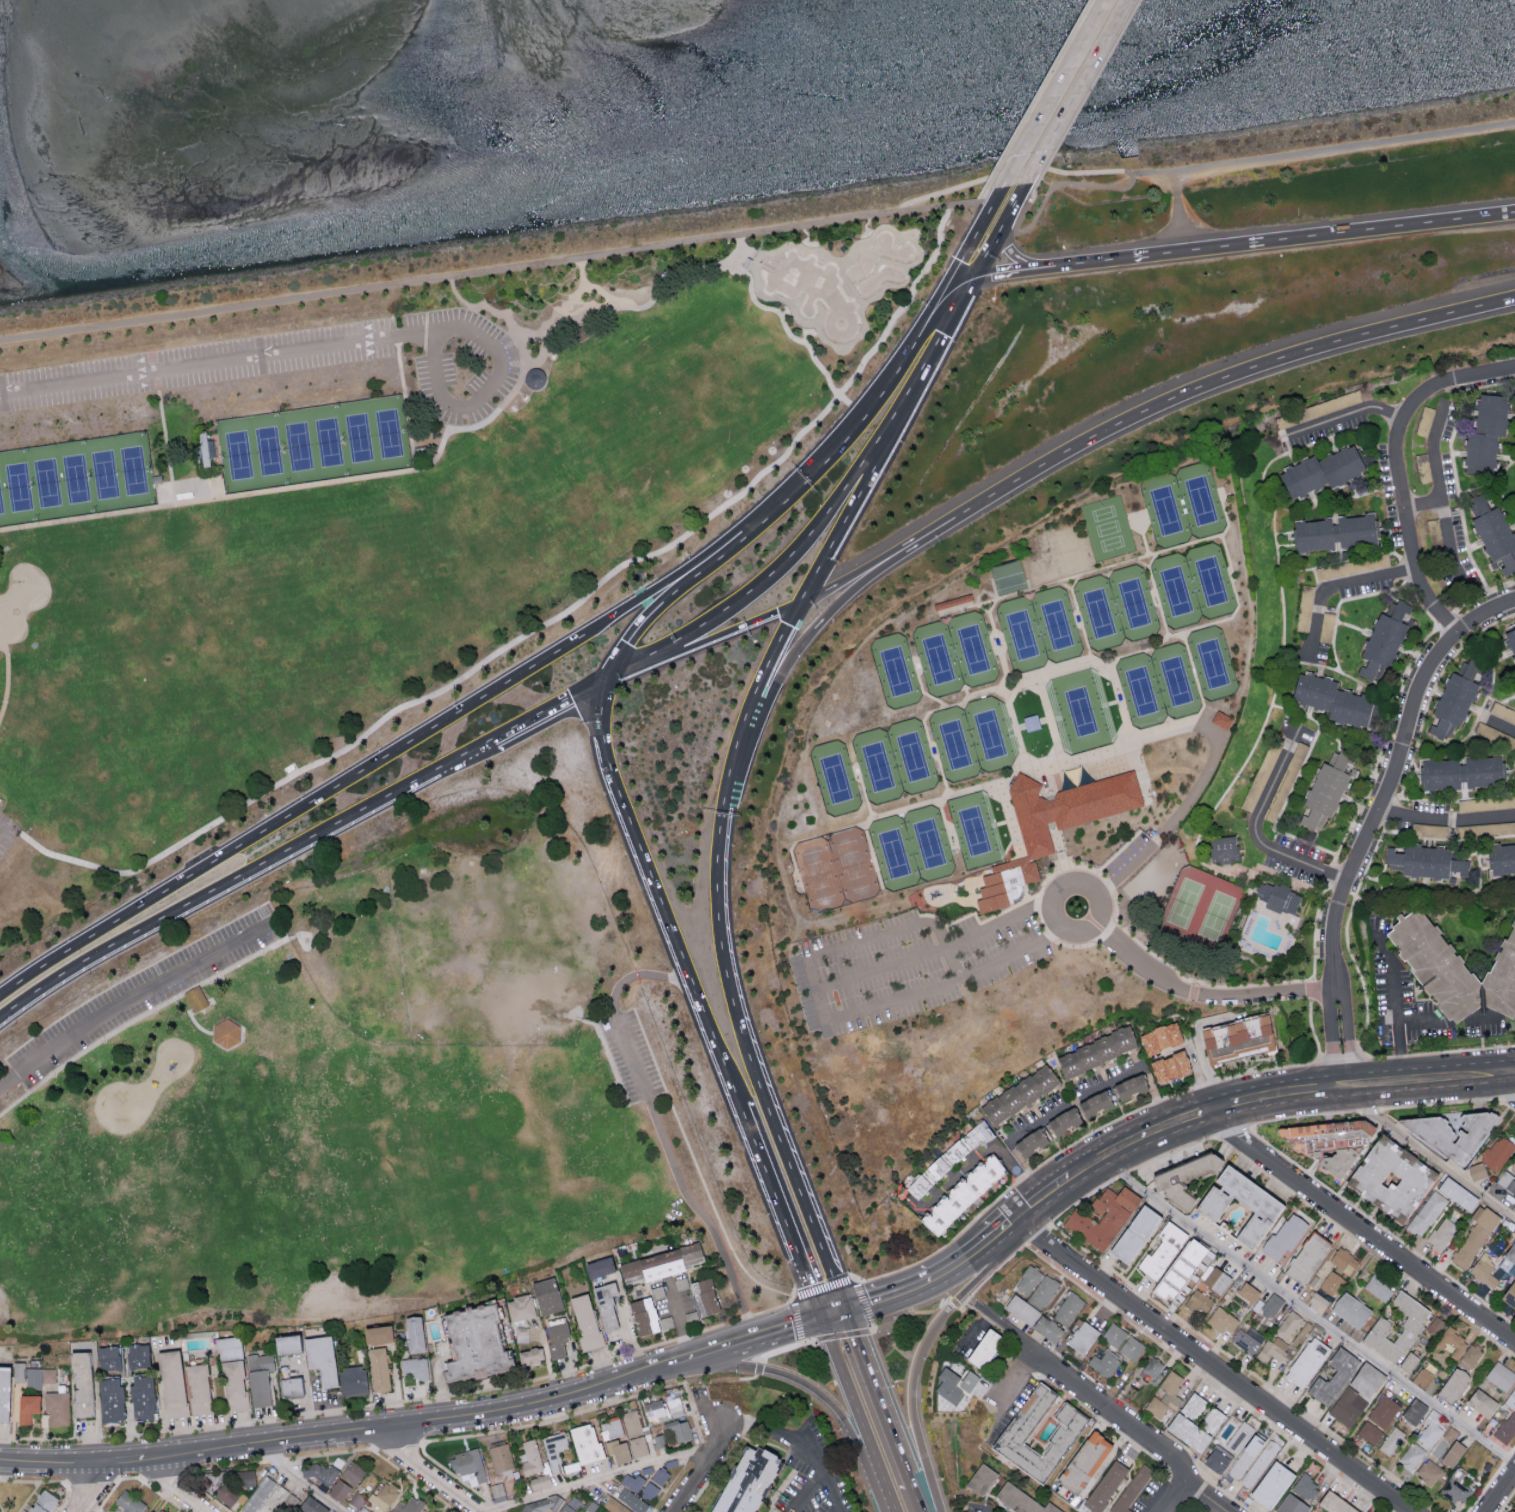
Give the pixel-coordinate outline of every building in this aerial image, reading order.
[(547,383),(547,380),(546,376),(545,373),(542,371),(539,369),(535,369),(532,370),(529,372),(526,375),(525,378),(526,382),(527,385),(529,388),(532,390),(536,391),(539,390),(542,389),(545,386),(547,383)] [(1507,395),(1477,393),(1474,432),(1465,431),(1462,472),(1494,475),(1497,435),(1504,435),(1507,395)] [(208,466),(208,457),(212,456),(212,439),(205,439),(204,431),(198,431),(200,466),(208,466)] [(1329,488),(1364,470),(1351,443),(1316,461),(1313,454),(1276,473),(1290,500),(1326,481),(1329,488)] [(1424,467),(1425,473),(1419,474),(1420,483),(1431,481),(1428,466),(1424,467)] [(1488,509),(1480,493),(1467,499),(1476,517),(1470,519),(1489,562),(1496,558),(1503,573),(1514,568),(1514,543),(1497,505),(1488,509)] [(1294,549),(1377,547),(1376,515),(1333,515),(1333,519),(1293,520),(1294,549)] [(1431,545),(1442,543),(1437,517),(1425,520),(1431,545)] [(1011,592),(1009,578),(1021,576),(1019,560),(992,563),(996,594),(1011,592)] [(934,605),(937,612),(974,601),(972,595),(934,605)] [(1405,624),(1399,622),(1403,613),(1408,615),(1412,604),(1394,598),(1387,615),(1377,611),(1360,656),(1367,659),(1364,667),(1359,665),(1356,673),(1378,681),(1383,666),(1389,668),(1405,624)] [(1332,629),(1335,613),(1323,612),(1321,627),(1332,629)] [(1514,662),(1514,627),(1502,632),(1514,662)] [(1477,684),(1471,682),(1475,671),(1481,673),(1484,664),(1462,657),(1457,674),(1448,671),(1432,715),(1435,716),(1429,732),(1449,739),(1454,725),(1462,727),(1477,684)] [(1327,710),(1326,719),(1374,729),(1379,699),(1335,690),(1337,680),(1305,674),(1295,672),(1289,703),(1327,710)] [(1514,724),(1514,711),(1494,701),(1489,712),(1514,724)] [(1218,711),(1212,723),(1227,731),(1233,720),(1218,711)] [(1038,729),(1036,715),(1023,717),(1026,731),(1038,729)] [(1480,722),(1475,733),(1514,751),(1514,738),(1480,722)] [(1281,746),(1270,740),(1240,806),(1251,812),(1281,746)] [(1309,746),(1298,741),(1288,765),(1298,770),(1309,746)] [(1302,806),(1309,808),(1306,816),(1301,814),(1298,823),(1313,829),(1314,826),(1325,830),(1347,774),(1342,772),(1348,757),(1332,751),(1327,764),(1320,762),(1302,806)] [(1420,791),(1461,788),(1461,787),(1504,784),(1502,756),(1461,758),(1461,757),(1418,760),(1420,791)] [(990,868),(992,875),(983,877),(985,887),(979,889),(982,900),(976,902),(980,916),(1011,907),(1015,905),(1013,902),(1016,900),(1019,898),(1021,895),(1023,892),(1023,889),(1022,886),(1041,881),(1035,860),(1055,855),(1046,824),(1055,821),(1057,831),(1144,806),(1134,771),(1057,793),(1054,802),(1049,803),(1039,796),(1043,786),(1020,773),(1008,791),(1028,858),(990,868)] [(1500,795),(1500,806),(1510,805),(1510,806),(1514,806),(1514,794),(1500,795)] [(1491,796),(1457,801),(1459,812),(1493,807),(1491,796)] [(1495,822),(1496,829),(1488,829),(1488,834),(1514,833),(1514,821),(1495,822)] [(1446,837),(1447,825),(1412,823),(1411,836),(1446,837)] [(1210,837),(1210,862),(1237,862),(1236,836),(1210,837)] [(1469,860),(1448,858),(1449,848),(1403,844),(1402,853),(1393,852),(1393,848),(1385,847),(1383,866),(1401,868),(1400,875),(1447,879),(1448,870),(1458,871),(1458,876),(1468,877),(1469,860)] [(1514,874),(1514,844),(1487,845),(1488,875),(1514,874)] [(1264,908),(1296,915),(1301,891),(1258,883),(1255,898),(1265,900),(1264,908)] [(1511,927),(1514,919),(1514,1014),(1513,1020),(1486,1007),(1485,1018),(1480,1008),(1456,1026),(1439,1008),(1440,1006),(1432,996),(1430,997),(1423,988),(1435,979),(1434,970),(1419,982),(1412,974),(1414,972),(1406,961),(1404,963),(1398,956),(1401,954),(1386,936),(1393,931),(1392,928),(1400,923),(1396,918),(1401,915),(1405,919),(1418,909),(1434,928),(1436,926),(1442,933),(1439,935),(1448,946),(1450,944),(1455,952),(1453,953),(1457,957),(1458,956),(1464,963),(1462,965),(1471,976),(1472,974),(1481,985),(1487,973),(1490,974),(1496,961),(1494,960),(1498,952),(1500,953),(1502,949),(1500,947),(1504,939),(1507,941),(1513,928),(1511,927)] [(1273,1052),(1268,1016),(1200,1026),(1205,1061),(1273,1052)] [(214,1027),(228,1020),(241,1028),(240,1043),(226,1051),(213,1042),(214,1027)] [(1182,1044),(1175,1022),(1138,1034),(1144,1055),(1182,1044)] [(1137,1048),(1127,1025),(1055,1056),(1064,1079),(1137,1048)] [(1149,1062),(1156,1085),(1191,1074),(1184,1051),(1149,1062)] [(1059,1085),(1047,1064),(979,1104),(991,1125),(1059,1085)] [(1119,1102),(1148,1089),(1140,1073),(1112,1086),(1119,1102)] [(1084,1117),(1111,1104),(1104,1090),(1077,1103),(1084,1117)] [(1080,1122),(1072,1105),(1045,1118),(1053,1135),(1080,1122)] [(1400,1117),(1403,1117),(1404,1118),(1404,1117),(1410,1117),(1411,1117),(1412,1117),(1435,1114),(1436,1115),(1436,1114),(1440,1113),(1448,1119),(1446,1122),(1452,1126),(1450,1128),(1455,1132),(1455,1134),(1451,1139),(1454,1142),(1459,1135),(1459,1131),(1457,1130),(1460,1127),(1466,1131),(1468,1129),(1461,1124),(1464,1120),(1459,1116),(1462,1111),(1465,1111),(1466,1112),(1467,1110),(1487,1109),(1489,1110),(1490,1108),(1491,1108),(1499,1114),(1461,1165),(1398,1119),(1400,1117)] [(905,1187),(918,1200),(991,1130),(979,1117),(905,1187)] [(1374,1125),(1361,1117),(1282,1124),(1284,1138),(1303,1151),(1306,1151),(1314,1156),(1320,1147),(1335,1146),(1329,1154),(1321,1155),(1316,1162),(1340,1178),(1374,1125)] [(1012,1142),(1022,1157),(1047,1141),(1037,1125),(1012,1142)] [(1437,1171),(1377,1132),(1345,1182),(1373,1200),(1376,1197),(1392,1208),(1389,1214),(1402,1223),(1437,1171)] [(1502,1135),(1514,1144),(1514,1146),(1497,1173),(1484,1164),(1481,1157),(1482,1156),(1479,1153),(1482,1151),(1483,1152),(1484,1151),(1484,1148),(1487,1146),(1489,1148),(1496,1138),(1498,1140),(1502,1135)] [(1003,1166),(986,1151),(957,1182),(953,1178),(917,1217),(938,1236),(1003,1166)] [(1149,1172),(1154,1184),(1161,1189),(1163,1194),(1185,1208),(1192,1197),(1183,1191),(1178,1178),(1199,1171),(1202,1172),(1212,1169),(1219,1157),(1209,1151),(1149,1172)] [(1467,1166),(1471,1180),(1487,1175),(1483,1161),(1467,1166)] [(1229,1194),(1251,1208),(1233,1237),(1252,1248),(1282,1200),(1221,1163),(1210,1181),(1209,1180),(1193,1207),(1213,1219),(1229,1194)] [(1513,1193),(1514,1190),(1514,1178),(1502,1170),(1495,1182),(1513,1193)] [(1447,1175),(1479,1199),(1469,1212),(1437,1188),(1447,1175)] [(1139,1195),(1121,1185),(1117,1192),(1103,1185),(1091,1208),(1100,1213),(1104,1206),(1107,1208),(1099,1222),(1072,1207),(1061,1226),(1107,1252),(1139,1195)] [(1420,1237),(1448,1200),(1434,1189),(1406,1226),(1420,1237)] [(1108,1252),(1128,1263),(1157,1212),(1137,1201),(1108,1252)] [(1469,1217),(1478,1205),(1484,1208),(1486,1206),(1500,1217),(1484,1239),(1485,1240),(1484,1242),(1483,1242),(1476,1252),(1477,1253),(1475,1255),(1474,1254),(1473,1255),(1473,1256),(1470,1261),(1470,1260),(1468,1262),(1469,1263),(1467,1265),(1469,1265),(1466,1268),(1465,1268),(1463,1270),(1449,1260),(1452,1256),(1450,1255),(1454,1249),(1456,1251),(1462,1243),(1465,1243),(1465,1239),(1467,1235),(1469,1231),(1468,1229),(1471,1225),(1473,1226),(1476,1222),(1469,1217)] [(1289,1251),(1308,1224),(1289,1210),(1260,1249),(1276,1260),(1285,1247),(1289,1251)] [(1439,1251),(1458,1227),(1444,1215),(1425,1240),(1439,1251)] [(1186,1233),(1165,1219),(1156,1234),(1161,1237),(1149,1255),(1145,1252),(1135,1266),(1156,1279),(1186,1233)] [(1328,1241),(1308,1230),(1285,1274),(1305,1285),(1328,1241)] [(1512,1238),(1503,1257),(1512,1261),(1507,1271),(1514,1275),(1514,1273),(1514,1239),(1512,1238)] [(618,1262),(624,1283),(703,1263),(698,1241),(618,1262)] [(1343,1274),(1345,1275),(1355,1255),(1338,1245),(1326,1267),(1321,1278),(1336,1287),(1343,1274)] [(1499,1279),(1489,1273),(1496,1262),(1480,1253),(1468,1273),(1493,1288),(1499,1279)] [(582,1262),(586,1278),(614,1270),(609,1254),(582,1262)] [(1199,1278),(1219,1294),(1231,1278),(1211,1263),(1199,1278)] [(1027,1299),(1043,1309),(1059,1282),(1045,1273),(1028,1264),(1015,1287),(1029,1295),(1027,1299)] [(1185,1281),(1177,1277),(1180,1271),(1171,1266),(1160,1287),(1177,1296),(1185,1281)] [(1384,1301),(1394,1289),(1373,1272),(1363,1286),(1384,1301)] [(563,1308),(553,1275),(530,1282),(540,1315),(563,1308)] [(718,1312),(711,1276),(687,1281),(686,1277),(674,1279),(676,1290),(692,1287),(697,1316),(718,1312)] [(1514,1308),(1514,1279),(1512,1278),(1499,1298),(1514,1308)] [(1252,1303),(1260,1291),(1242,1279),(1234,1291),(1252,1303)] [(590,1286),(603,1331),(618,1327),(609,1295),(616,1293),(613,1280),(590,1286)] [(1429,1309),(1398,1288),(1389,1301),(1409,1315),(1391,1340),(1383,1335),(1391,1323),(1379,1314),(1361,1340),(1394,1363),(1422,1323),(1421,1322),(1429,1309)] [(1212,1297),(1192,1289),(1184,1306),(1205,1314),(1212,1297)] [(1068,1327),(1085,1299),(1069,1290),(1052,1318),(1068,1327)] [(1329,1309),(1359,1327),(1371,1307),(1341,1290),(1329,1309)] [(568,1296),(583,1351),(602,1345),(587,1291),(568,1296)] [(1003,1307),(1030,1325),(1040,1311),(1012,1292),(1003,1307)] [(1283,1298),(1271,1292),(1260,1313),(1272,1319),(1283,1298)] [(535,1316),(531,1293),(506,1298),(510,1321),(535,1316)] [(636,1335),(658,1331),(651,1295),(629,1299),(636,1335)] [(492,1300),(496,1319),(493,1320),(499,1349),(502,1348),(504,1356),(509,1356),(511,1366),(483,1372),(484,1374),(477,1376),(476,1375),(471,1377),(471,1374),(463,1375),(463,1377),(459,1378),(458,1376),(442,1380),(440,1369),(445,1368),(443,1360),(453,1358),(447,1333),(446,1334),(441,1313),(449,1311),(449,1309),(453,1307),(454,1310),(462,1308),(461,1304),(466,1303),(467,1307),(474,1305),(474,1303),(478,1302),(480,1303),(492,1300)] [(1239,1319),(1216,1305),(1206,1322),(1221,1331),(1224,1327),(1231,1332),(1239,1319)] [(1302,1317),(1290,1309),(1274,1332),(1286,1340),(1302,1317)] [(1031,1327),(1054,1342),(1064,1329),(1040,1313),(1031,1327)] [(1422,1333),(1431,1340),(1444,1321),(1435,1314),(1422,1333)] [(422,1315),(406,1315),(407,1352),(423,1352),(422,1315)] [(663,1328),(673,1326),(672,1315),(661,1317),(663,1328)] [(1451,1323),(1460,1328),(1464,1321),(1455,1316),(1451,1323)] [(1083,1354),(1098,1329),(1081,1319),(1066,1344),(1083,1354)] [(543,1325),(550,1358),(566,1355),(562,1336),(568,1335),(565,1321),(543,1325)] [(1117,1348),(1127,1332),(1111,1321),(1101,1337),(1117,1348)] [(363,1343),(391,1340),(389,1323),(361,1326),(363,1343)] [(964,1358),(981,1369),(1002,1336),(986,1326),(964,1358)] [(1245,1332),(1238,1327),(1229,1340),(1251,1354),(1264,1335),(1250,1326),(1245,1332)] [(1445,1342),(1454,1347),(1449,1355),(1457,1360),(1469,1340),(1445,1326),(1434,1344),(1441,1349),(1445,1342)] [(273,1334),(275,1353),(298,1351),(297,1332),(273,1334)] [(302,1337),(305,1367),(317,1366),(320,1387),(336,1385),(330,1334),(302,1337)] [(1135,1361),(1145,1344),(1128,1334),(1118,1351),(1135,1361)] [(1282,1374),(1300,1388),(1330,1348),(1312,1335),(1282,1374)] [(218,1359),(240,1358),(239,1336),(217,1337),(218,1359)] [(1254,1356),(1264,1363),(1270,1354),(1279,1360),(1290,1345),(1277,1336),(1272,1342),(1267,1338),(1254,1356)] [(1471,1342),(1456,1362),(1468,1371),(1483,1351),(1471,1342)] [(150,1368),(149,1343),(127,1343),(128,1368),(150,1368)] [(123,1345),(97,1346),(98,1373),(124,1372),(123,1345)] [(1359,1358),(1337,1345),(1327,1361),(1335,1366),(1326,1381),(1316,1375),(1306,1392),(1329,1407),(1359,1358)] [(368,1348),(374,1392),(391,1389),(385,1346),(368,1348)] [(516,1350),(519,1366),(543,1361),(540,1346),(516,1350)] [(156,1351),(164,1418),(186,1416),(178,1348),(156,1351)] [(1086,1364),(1109,1378),(1121,1358),(1105,1348),(1099,1358),(1092,1354),(1086,1364)] [(1398,1366),(1410,1372),(1417,1355),(1406,1350),(1398,1366)] [(272,1352),(245,1354),(250,1406),(269,1404),(266,1370),(274,1370),(272,1352)] [(93,1353),(73,1353),(75,1418),(94,1418),(93,1353)] [(1163,1364),(1152,1355),(1141,1370),(1157,1381),(1162,1374),(1158,1371),(1163,1364)] [(402,1379),(428,1377),(426,1357),(401,1359),(402,1379)] [(225,1409),(245,1408),(242,1359),(221,1360),(225,1409)] [(1328,1413),(1350,1427),(1368,1400),(1367,1399),(1384,1374),(1362,1359),(1328,1413)] [(1514,1379),(1514,1373),(1496,1360),(1484,1377),(1506,1392),(1514,1379)] [(25,1381),(25,1361),(12,1361),(13,1381),(25,1381)] [(185,1364),(190,1415),(211,1413),(205,1362),(185,1364)] [(366,1396),(365,1365),(339,1366),(340,1396),(366,1396)] [(936,1376),(941,1379),(934,1389),(954,1404),(964,1391),(955,1385),(961,1377),(944,1365),(936,1376)] [(1412,1380),(1424,1388),(1433,1374),(1421,1366),(1412,1380)] [(1469,1374),(1452,1366),(1438,1395),(1455,1404),(1469,1374)] [(11,1367),(0,1367),(0,1423),(10,1423),(11,1367)] [(55,1368),(26,1367),(26,1387),(41,1388),(41,1381),(55,1382),(55,1368)] [(968,1392),(980,1377),(969,1369),(957,1384),(968,1392)] [(1183,1378),(1169,1369),(1159,1386),(1166,1390),(1160,1399),(1152,1394),(1143,1408),(1160,1419),(1168,1406),(1174,1410),(1181,1398),(1173,1393),(1183,1378)] [(153,1374),(130,1374),(130,1419),(154,1419),(153,1374)] [(98,1376),(99,1421),(122,1421),(122,1376),(98,1376)] [(300,1394),(300,1376),(279,1377),(280,1395),(300,1394)] [(1086,1415),(1063,1401),(1053,1416),(1060,1421),(1040,1453),(1023,1443),(1056,1391),(1038,1380),(1010,1423),(1005,1431),(1002,1430),(990,1448),(1044,1482),(1086,1415)] [(1504,1402),(1514,1409),(1514,1408),(1514,1386),(1504,1402)] [(46,1393),(46,1427),(68,1427),(69,1387),(58,1387),(58,1394),(46,1393)] [(1487,1417),(1498,1402),(1475,1387),(1465,1402),(1487,1417)] [(1211,1435),(1191,1420),(1205,1400),(1192,1390),(1165,1428),(1198,1452),(1211,1435)] [(37,1393),(17,1394),(17,1424),(29,1424),(29,1412),(37,1412),(37,1393)] [(1386,1428),(1400,1403),(1381,1393),(1367,1418),(1386,1428)] [(647,1421),(685,1412),(681,1395),(662,1400),(662,1398),(643,1403),(647,1421)] [(1413,1425),(1427,1407),(1414,1397),(1400,1415),(1413,1425)] [(1211,1434),(1225,1415),(1211,1405),(1198,1424),(1211,1434)] [(627,1436),(642,1433),(638,1409),(622,1412),(627,1436)] [(1513,1409),(1493,1435),(1506,1445),(1514,1433),(1514,1410),(1513,1409)] [(1416,1441),(1429,1449),(1442,1428),(1437,1426),(1443,1417),(1434,1411),(1416,1441)] [(623,1435),(619,1417),(599,1421),(603,1439),(623,1435)] [(1215,1443),(1203,1463),(1223,1475),(1252,1426),(1241,1419),(1223,1448),(1215,1443)] [(1356,1433),(1374,1445),(1383,1432),(1365,1419),(1356,1433)] [(672,1422),(675,1441),(691,1438),(688,1420),(672,1422)] [(578,1463),(601,1458),(593,1421),(569,1427),(578,1463)] [(1378,1450),(1391,1456),(1403,1431),(1391,1425),(1378,1450)] [(1458,1431),(1450,1426),(1433,1454),(1453,1466),(1466,1446),(1454,1439),(1458,1431)] [(1110,1442),(1089,1428),(1055,1481),(1076,1494),(1110,1442)] [(1237,1479),(1269,1436),(1259,1429),(1227,1472),(1237,1479)] [(559,1472),(558,1463),(561,1463),(559,1450),(568,1449),(565,1432),(544,1435),(551,1473),(559,1472)] [(632,1457),(647,1452),(642,1434),(627,1438),(632,1457)] [(543,1469),(535,1438),(522,1441),(527,1460),(521,1462),(524,1475),(543,1469)] [(626,1440),(618,1442),(616,1438),(603,1441),(607,1454),(612,1452),(615,1463),(631,1458),(626,1440)] [(1239,1481),(1248,1488),(1281,1446),(1271,1439),(1239,1481)] [(1412,1470),(1425,1449),(1411,1440),(1398,1462),(1412,1470)] [(514,1466),(507,1442),(488,1447),(495,1472),(514,1466)] [(738,1451),(740,1452),(734,1464),(731,1463),(723,1477),(725,1480),(719,1491),(717,1491),(708,1505),(710,1507),(708,1511),(752,1511),(779,1461),(774,1459),(775,1456),(772,1455),(773,1453),(760,1446),(760,1447),(755,1445),(752,1449),(742,1443),(738,1451)] [(473,1471),(476,1483),(486,1480),(477,1446),(449,1454),(455,1475),(473,1471)] [(1431,1487),(1444,1471),(1427,1457),(1414,1473),(1431,1487)] [(311,1475),(319,1481),(315,1486),(325,1492),(340,1470),(330,1463),(325,1470),(308,1458),(297,1473),(307,1480),(311,1475)] [(1114,1458),(1080,1502),(1093,1511),(1096,1511),(1129,1469),(1114,1458)] [(341,1476),(358,1484),(365,1467),(348,1460),(341,1476)] [(1267,1509),(1293,1474),(1274,1460),(1248,1494),(1267,1509)] [(564,1472),(580,1469),(579,1461),(563,1464),(564,1472)] [(981,1462),(997,1473),(995,1475),(996,1476),(994,1479),(993,1479),(991,1482),(991,1483),(989,1486),(988,1485),(984,1489),(985,1491),(983,1494),(981,1493),(980,1495),(964,1484),(981,1462)] [(1134,1511),(1128,1508),(1152,1469),(1140,1462),(1110,1511),(1134,1511)] [(651,1479),(662,1485),(669,1472),(657,1467),(651,1479)] [(1460,1480),(1466,1474),(1459,1467),(1438,1489),(1456,1506),(1471,1491),(1460,1480)] [(238,1486),(254,1486),(254,1469),(238,1469),(238,1486)] [(644,1477),(635,1473),(634,1477),(624,1472),(619,1483),(638,1492),(644,1477)] [(532,1491),(551,1483),(547,1473),(528,1480),(532,1491)] [(1301,1473),(1291,1488),(1310,1501),(1320,1486),(1301,1473)] [(265,1474),(241,1510),(244,1511),(254,1511),(275,1481),(265,1474)] [(327,1493),(341,1502),(351,1487),(337,1477),(327,1493)] [(383,1511),(400,1490),(386,1478),(369,1499),(383,1511)] [(1048,1501),(1063,1511),(1017,1511),(997,1498),(997,1497),(993,1495),(1006,1479),(1044,1506),(1048,1501)] [(651,1501),(659,1487),(648,1480),(640,1494),(651,1501)] [(489,1484),(492,1497),(504,1494),(501,1481),(489,1484)] [(214,1497),(230,1508),(240,1494),(224,1483),(214,1497)] [(638,1511),(644,1511),(649,1505),(623,1486),(616,1497),(638,1511)] [(56,1496),(42,1487),(26,1511),(46,1511),(56,1496)] [(1360,1511),(1326,1489),(1317,1504),(1330,1511),(1360,1511)] [(115,1511),(134,1511),(135,1510),(138,1511),(141,1511),(146,1505),(126,1490),(111,1509),(115,1511)] [(597,1505),(574,1490),(560,1511),(593,1511),(597,1505)] [(348,1502),(359,1508),(366,1497),(355,1491),(348,1502)] [(1288,1492),(1273,1511),(1275,1511),(1306,1511),(1310,1508),(1288,1492)] [(552,1511),(556,1511),(563,1510),(558,1493),(521,1505),(523,1511),(548,1511),(552,1511)] [(411,1494),(405,1504),(398,1499),(390,1511),(420,1511),(425,1504),(411,1494)] [(609,1495),(602,1505),(612,1511),(634,1511),(609,1495)] [(303,1496),(297,1511),(300,1511),(327,1511),(329,1505),(303,1496)]
